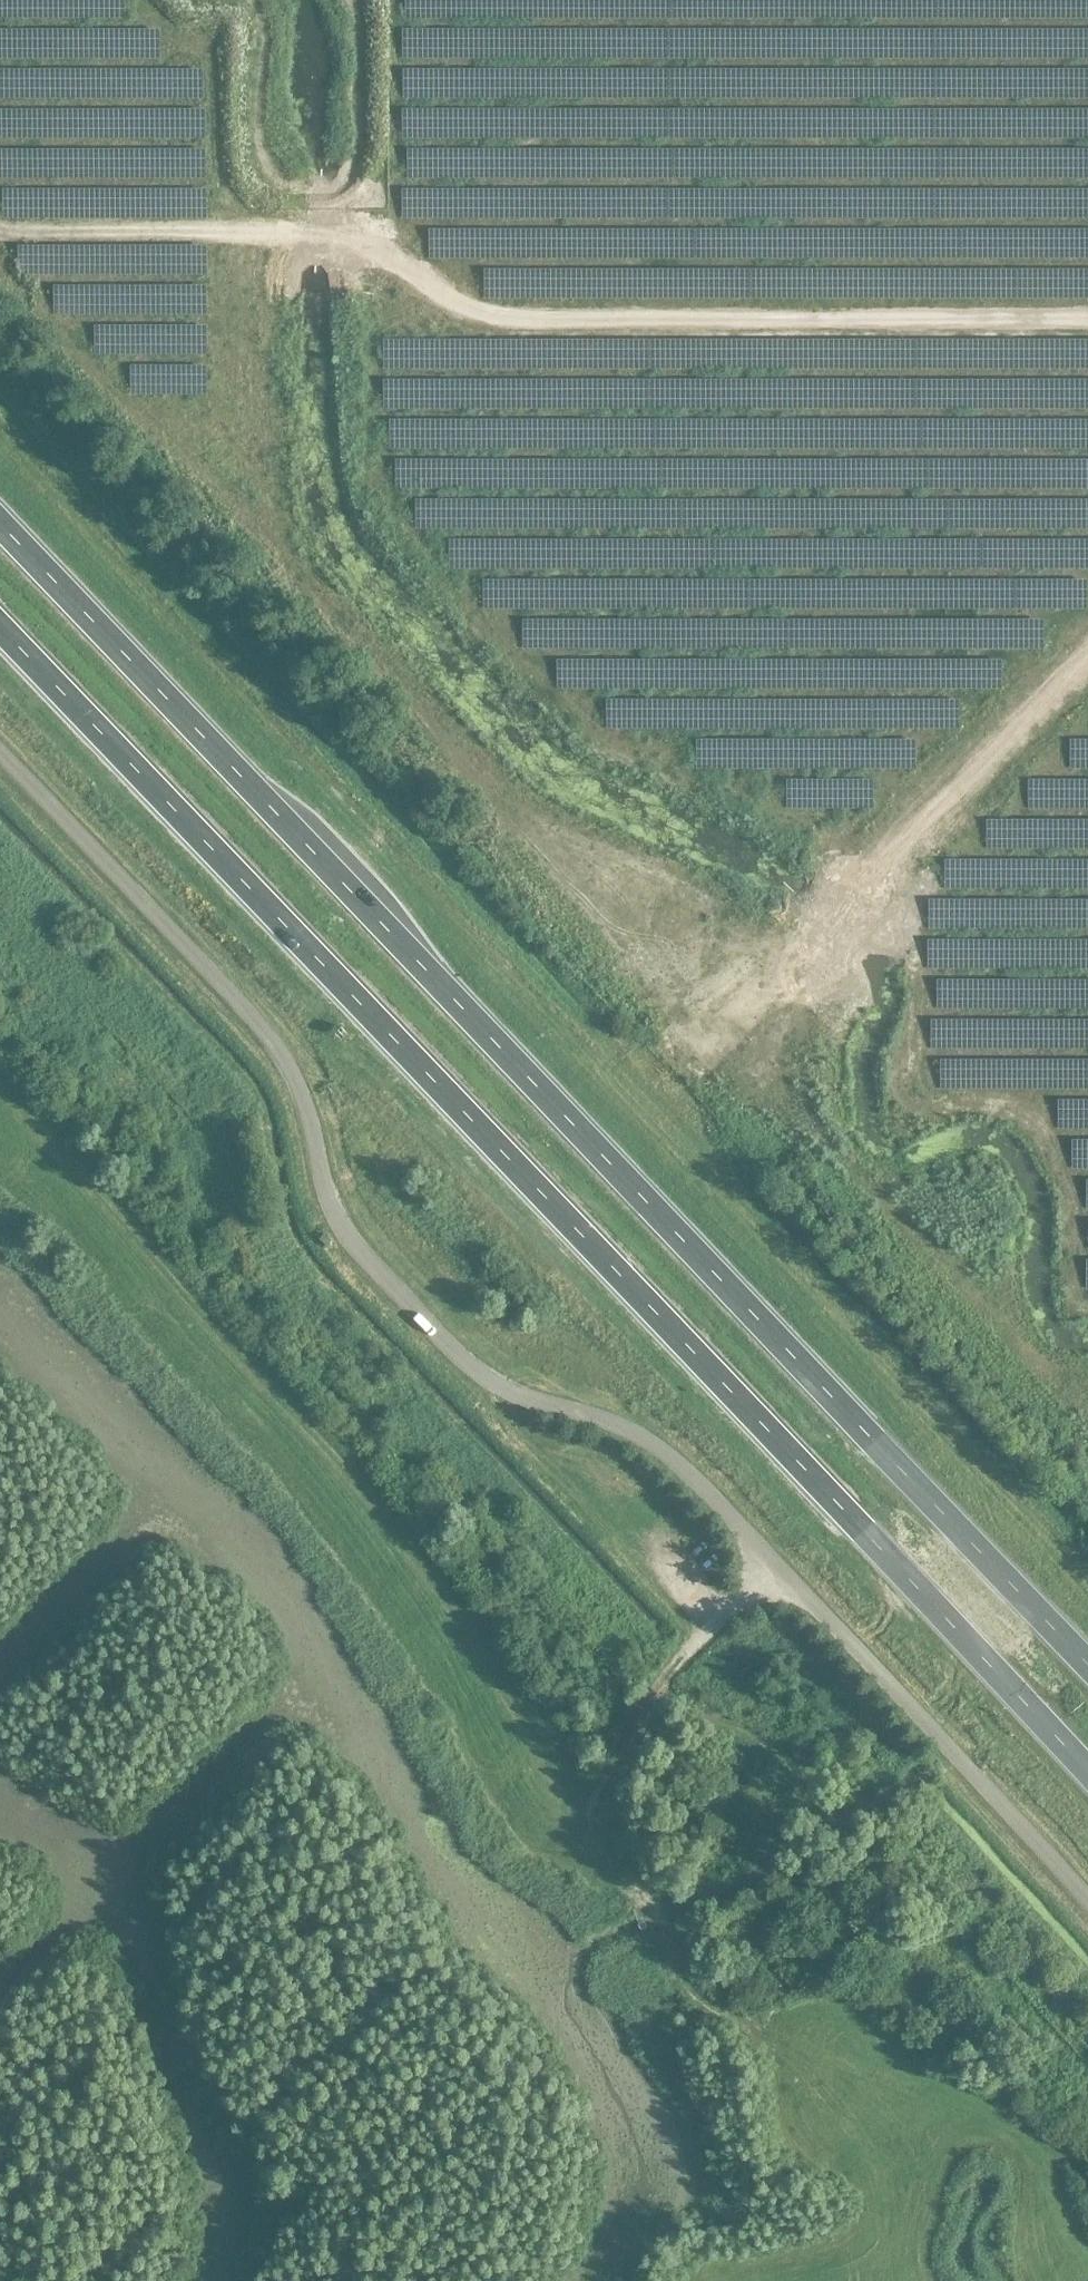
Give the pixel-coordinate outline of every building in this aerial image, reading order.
[(319,1238),(325,1245),(330,1240),(324,1234),(319,1238)]
